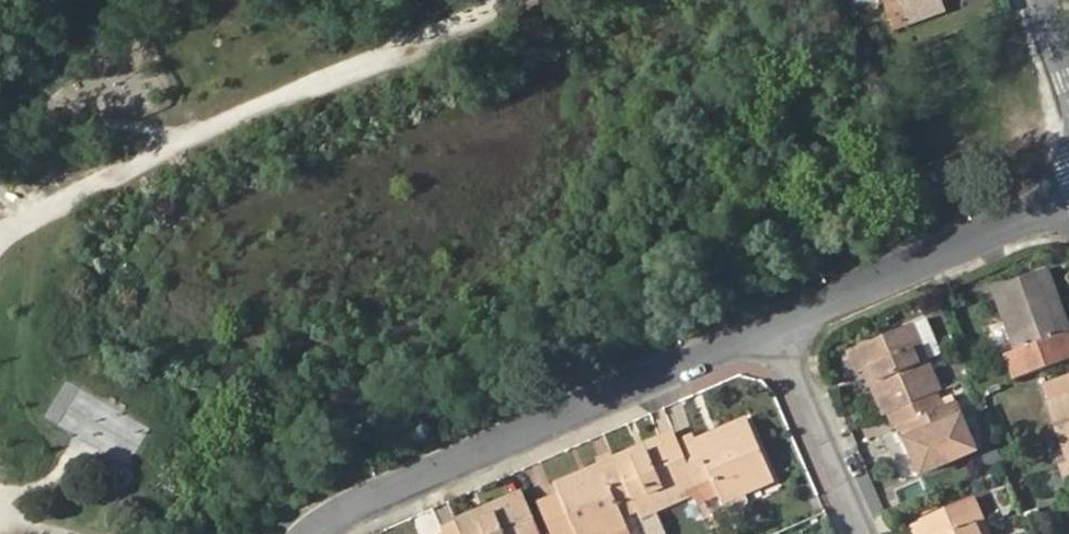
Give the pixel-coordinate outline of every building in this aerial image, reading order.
[(909,6),(914,20),(945,8),(942,0),(924,0),(909,6)] [(1068,360),(1068,340),(1052,294),(1059,292),(1050,270),(997,289),(1019,349),(1009,353),(1018,378),(1068,360)] [(1059,292),(1052,294),(1068,340),(1068,320),(1059,292)] [(912,326),(860,348),(869,369),(872,368),(877,381),(874,383),(888,415),(892,413),(935,395),(941,393),(928,362),(943,355),(928,322),(913,329),(912,326)] [(862,372),(869,369),(860,348),(853,351),(862,372)] [(1053,404),(1068,397),(1068,380),(1046,388),(1053,404)] [(941,410),(935,395),(892,413),(898,427),(903,425),(910,441),(915,439),(918,445),(913,447),(924,472),(978,450),(958,403),(941,410)] [(1053,404),(1068,446),(1058,450),(1068,477),(1068,397),(1053,404)] [(695,435),(681,441),(699,483),(706,500),(720,494),(741,485),(744,492),(776,479),(748,418),(719,430),(721,436),(713,439),(710,434),(697,440),(695,435)] [(719,430),(710,434),(713,439),(721,436),(719,430)] [(633,451),(616,458),(632,494),(638,509),(686,488),(689,496),(694,505),(706,500),(699,483),(681,441),(676,432),(644,446),(648,452),(636,457),(633,451)] [(915,439),(910,441),(903,444),(917,475),(924,472),(913,447),(918,445),(915,439)] [(644,446),(633,451),(636,457),(648,452),(644,446)] [(613,453),(597,459),(600,465),(587,472),(589,477),(583,479),(580,475),(557,485),(579,533),(600,533),(606,531),(603,525),(625,516),(617,500),(632,494),(616,458),(613,453)] [(1033,478),(1042,498),(1061,489),(1052,469),(1033,478)] [(723,502),(744,492),(741,485),(720,494),(723,502)] [(686,488),(638,509),(641,517),(689,496),(686,488)] [(457,520),(459,525),(463,533),(543,533),(525,492),(493,505),(494,508),(481,514),(480,510),(457,520)] [(976,499),(923,521),(929,533),(991,533),(976,499)] [(641,519),(644,533),(662,533),(659,515),(641,519)] [(628,523),(625,516),(603,525),(606,531),(628,523)] [(923,521),(915,525),(919,533),(929,533),(923,521)] [(459,525),(444,530),(445,533),(463,533),(459,525)]
